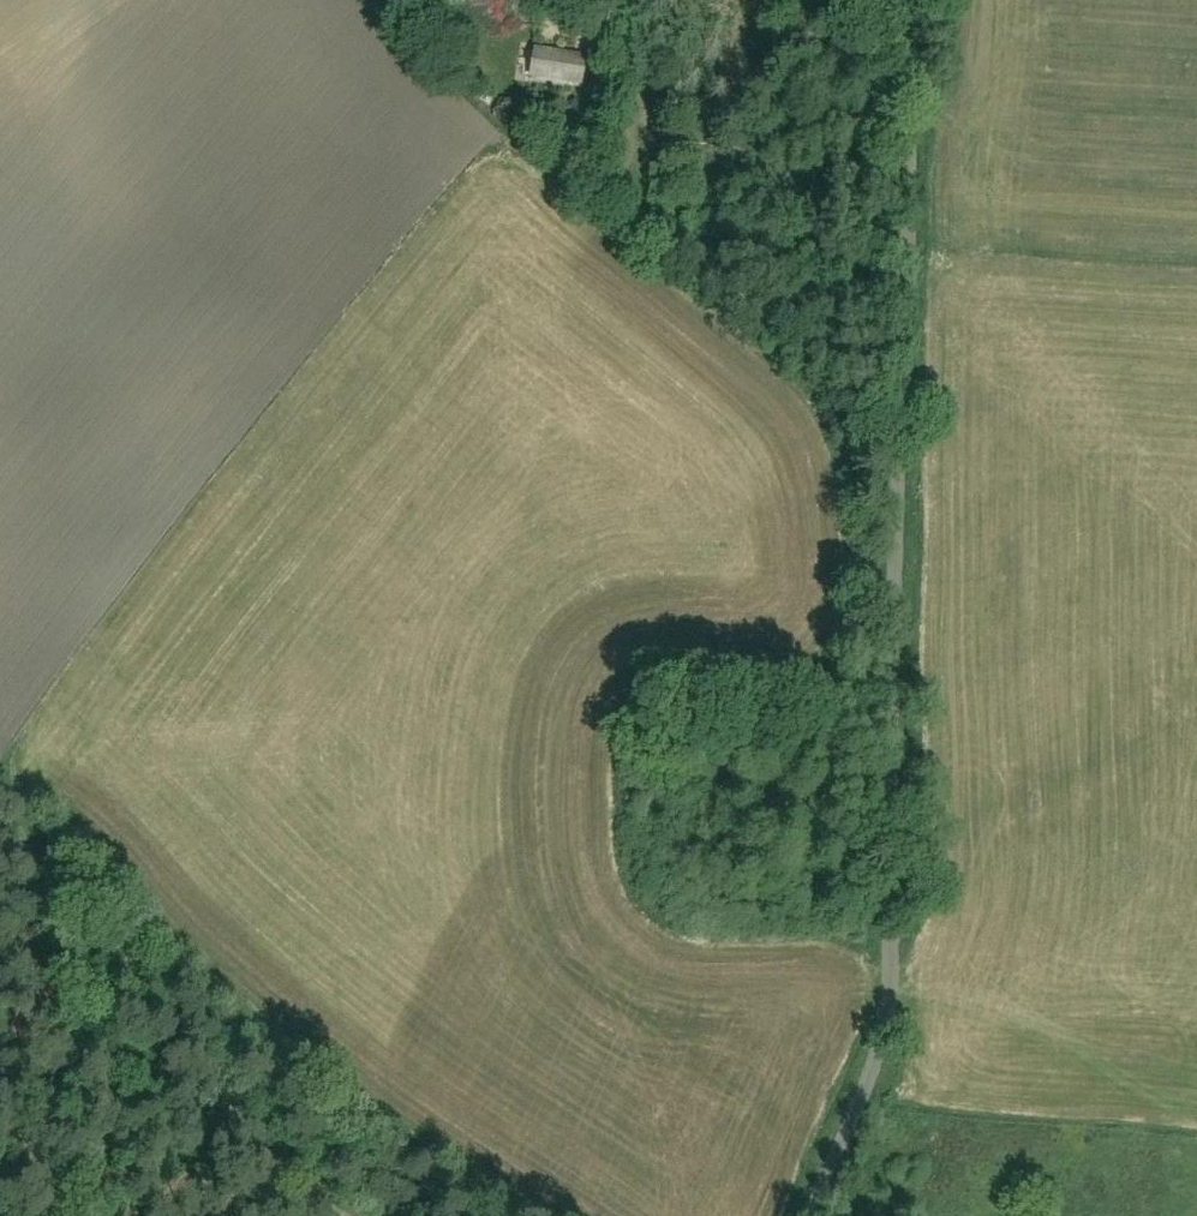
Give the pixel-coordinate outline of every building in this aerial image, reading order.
[(534,53),(529,76),(581,85),(585,62),(534,53)]
